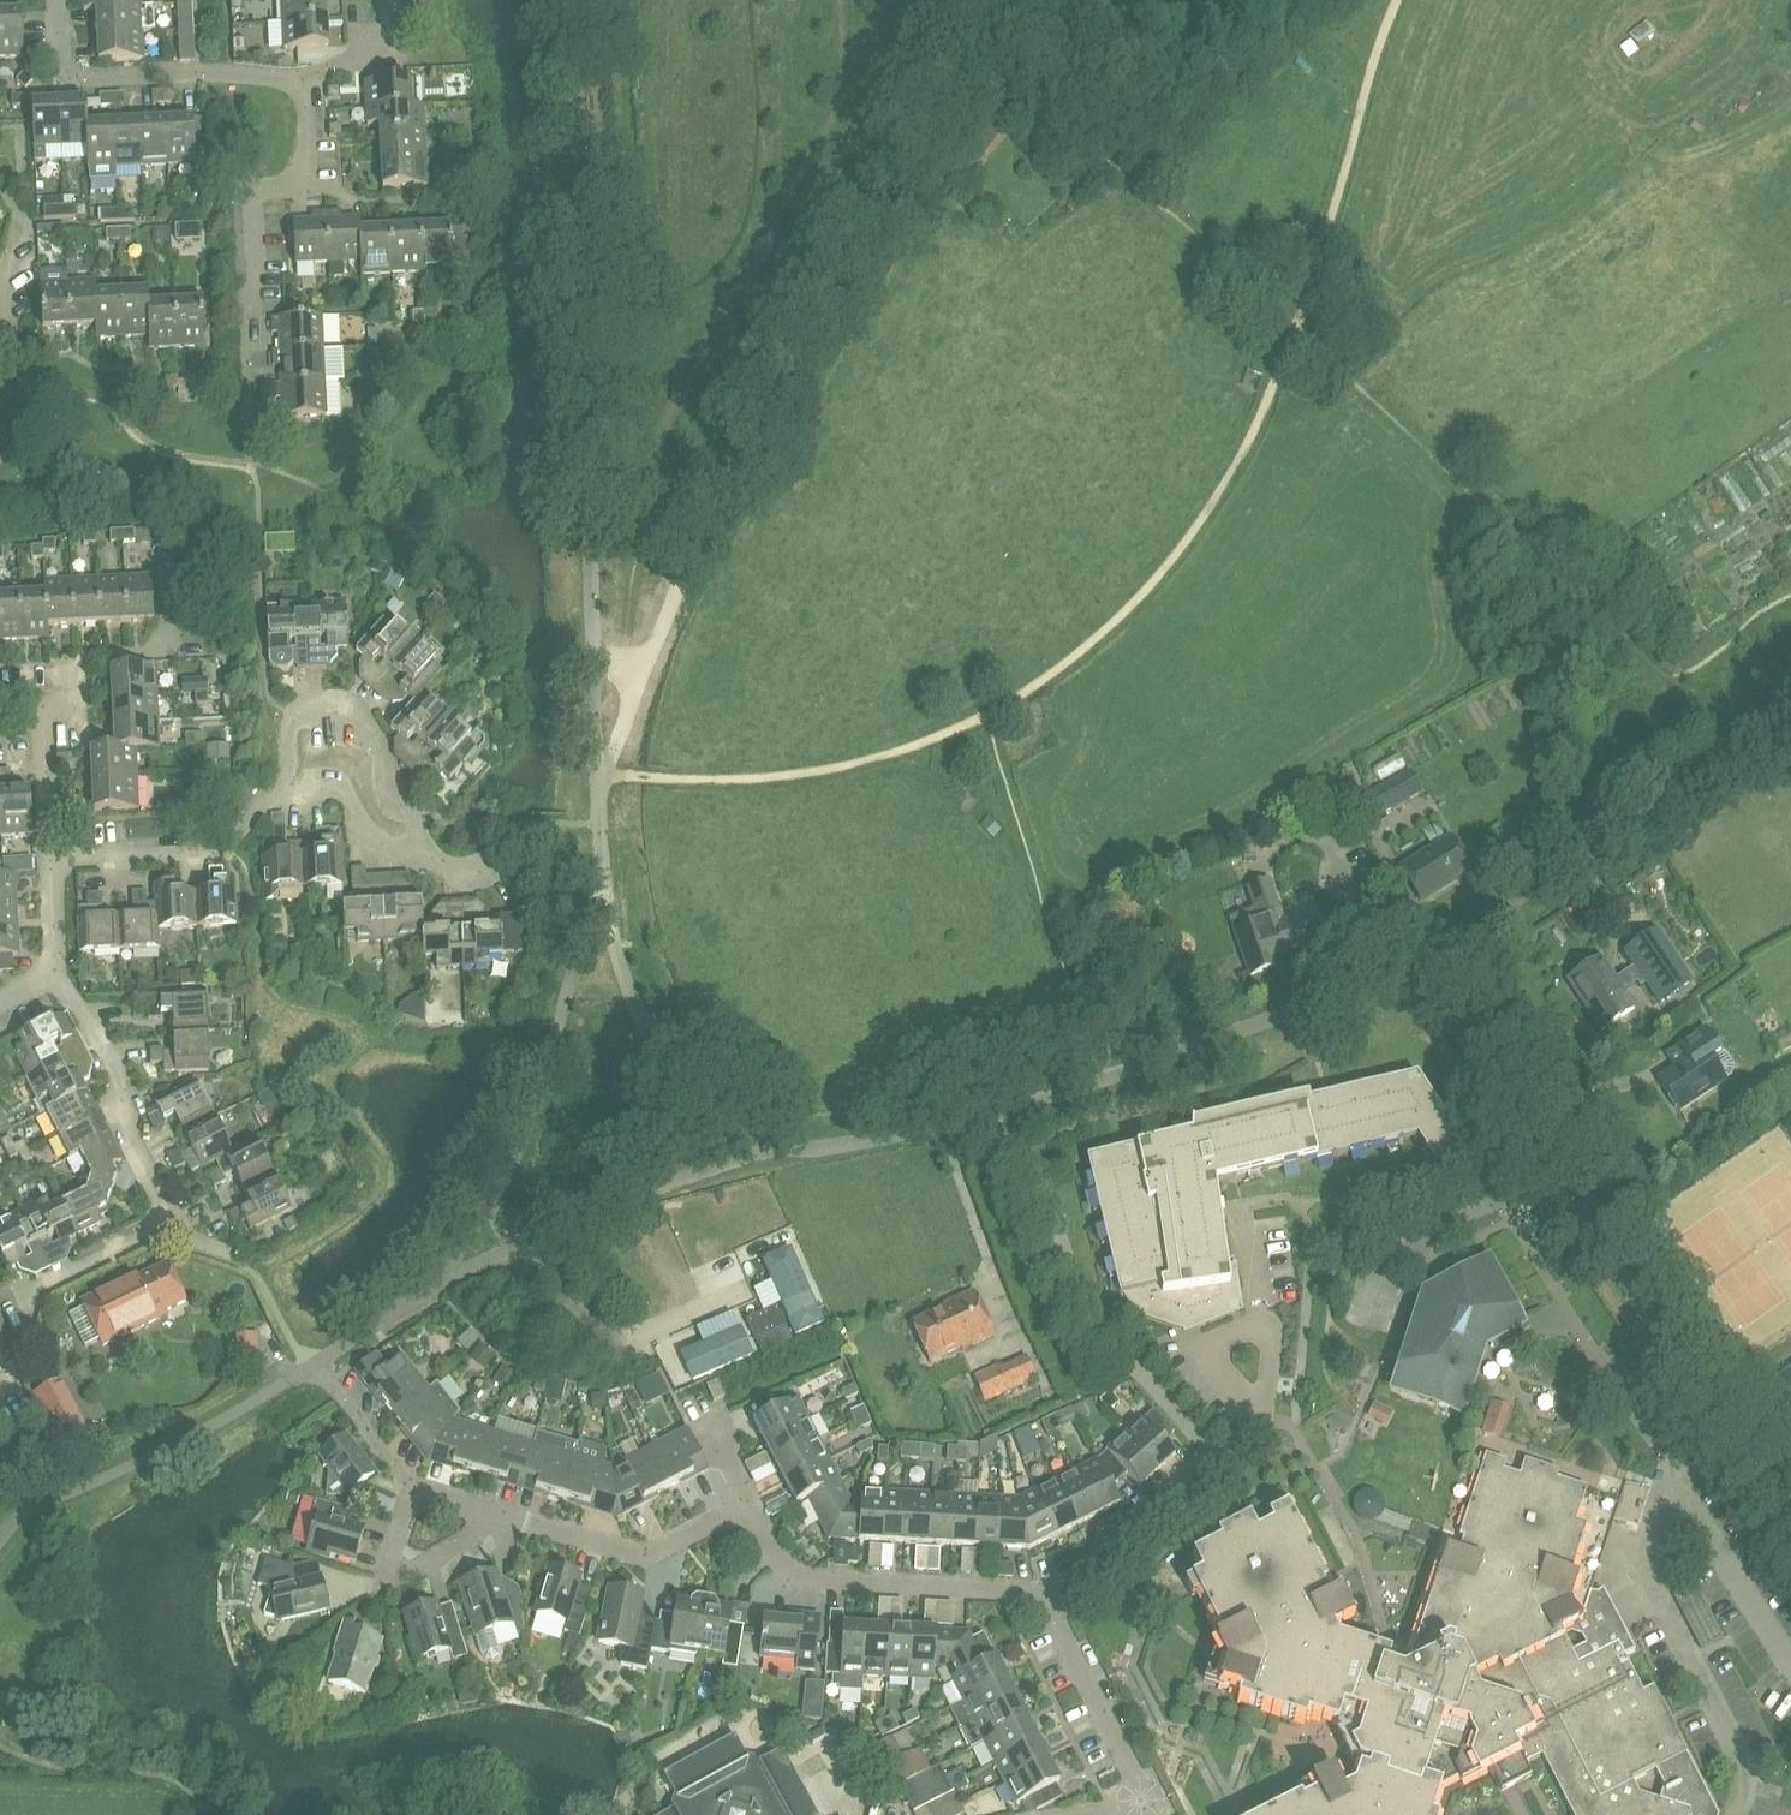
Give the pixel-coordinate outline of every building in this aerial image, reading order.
[(140,6),(140,0),(83,0),(83,10),(96,9),(128,7),(128,6),(140,6)] [(242,0),(230,0),(230,11),(243,10),(242,0)] [(281,22),(326,19),(325,0),(280,0),(281,22)] [(177,25),(193,25),(192,4),(176,5),(177,25)] [(96,9),(97,35),(142,33),(141,32),(155,32),(154,6),(149,6),(140,6),(128,6),(128,7),(96,9)] [(21,12),(0,13),(0,58),(23,57),(21,12)] [(281,22),(283,49),(328,47),(326,19),(281,22)] [(143,60),(142,33),(97,35),(99,62),(143,60)] [(178,37),(179,63),(194,62),(193,36),(178,37)] [(244,39),(232,40),(233,52),(245,51),(244,39)] [(15,81),(25,90),(33,80),(24,71),(15,81)] [(365,82),(366,109),(411,107),(411,106),(410,80),(365,82)] [(339,87),(326,87),(327,100),(339,99),(339,87)] [(165,92),(153,92),(153,104),(165,103),(165,92)] [(176,92),(165,92),(165,103),(177,103),(176,92)] [(111,94),(100,95),(100,107),(111,106),(111,94)] [(123,94),(111,94),(111,106),(124,105),(123,94)] [(11,107),(24,107),(23,95),(10,95),(11,107)] [(60,146),(86,145),(86,124),(87,124),(86,100),(59,101),(60,146)] [(31,102),(32,126),(33,148),(34,161),(46,161),(45,147),(60,146),(59,101),(31,102)] [(366,109),(367,125),(379,124),(380,135),(425,133),(423,106),(411,106),(411,107),(366,109)] [(194,179),(205,178),(204,164),(202,119),(166,121),(168,166),(193,164),(194,179)] [(166,121),(139,122),(141,167),(168,166),(166,121)] [(139,122),(112,123),(113,157),(114,168),(141,167),(139,122)] [(112,123),(87,124),(86,124),(86,145),(87,169),(114,168),(113,157),(112,123)] [(329,137),(341,137),(341,125),(328,125),(329,137)] [(380,135),(381,161),(426,159),(425,133),(380,135)] [(469,157),(468,145),(456,145),(456,157),(456,158),(463,157),(469,157)] [(463,170),(463,157),(456,158),(456,157),(450,158),(451,170),(463,170)] [(427,186),(426,159),(381,161),(382,188),(427,186)] [(63,218),(63,206),(43,207),(44,219),(63,218)] [(63,206),(63,218),(76,218),(76,206),(63,206)] [(117,222),(133,221),(132,208),(116,209),(117,222)] [(100,223),(117,222),(116,209),(100,210),(100,223)] [(311,213),(312,220),(292,221),(294,264),(327,263),(324,212),(311,213)] [(340,212),(324,212),(327,263),(360,261),(360,275),(361,275),(359,218),(340,219),(340,212)] [(360,218),(359,218),(361,275),(391,274),(390,229),(360,231),(360,218)] [(36,227),(37,239),(64,238),(64,231),(65,231),(65,226),(36,227)] [(190,227),(190,238),(204,237),(203,226),(190,227)] [(451,226),(419,228),(422,272),(453,271),(451,226)] [(152,228),(153,243),(171,242),(170,227),(152,228)] [(130,240),(130,228),(117,229),(118,241),(130,240)] [(419,228),(390,229),(391,274),(422,272),(419,228)] [(106,241),(118,241),(117,229),(106,229),(106,241)] [(77,243),(77,231),(65,231),(64,231),(64,238),(65,238),(65,244),(77,243)] [(55,276),(55,283),(40,284),(42,329),(69,328),(66,283),(66,275),(55,276)] [(69,328),(95,326),(96,326),(94,294),(95,294),(95,281),(66,283),(69,328)] [(122,338),(148,336),(149,336),(148,304),(149,304),(148,291),(120,293),(122,338)] [(120,293),(95,294),(94,294),(96,326),(95,326),(95,339),(122,338),(120,293)] [(201,302),(174,303),(176,347),(203,346),(201,302)] [(174,303),(149,304),(148,304),(149,336),(148,336),(148,348),(176,347),(174,303)] [(423,305),(423,311),(424,311),(424,317),(436,317),(435,304),(423,305)] [(412,324),(424,323),(425,323),(424,317),(424,311),(423,311),(412,312),(412,324)] [(381,313),(382,325),(394,325),(394,312),(381,313)] [(321,316),(270,318),(271,334),(279,334),(280,351),(323,349),(321,316)] [(368,345),(367,363),(385,362),(385,346),(368,345)] [(281,366),(281,383),(281,384),(324,382),(323,349),(280,351),(272,351),(273,367),(281,366)] [(178,389),(177,381),(178,381),(177,377),(165,377),(165,390),(177,389),(178,389)] [(190,380),(178,381),(177,381),(178,389),(177,389),(177,393),(190,392),(190,380)] [(326,415),(324,382),(281,384),(281,383),(273,384),(274,399),(282,399),(283,417),(326,415)] [(134,529),(121,530),(122,542),(123,554),(136,554),(136,541),(151,541),(151,531),(147,531),(147,530),(134,530),(134,529)] [(121,530),(109,530),(110,543),(122,542),(121,530)] [(96,544),(95,531),(82,532),(83,545),(96,544)] [(55,539),(43,540),(44,559),(44,552),(55,552),(55,539)] [(42,546),(30,546),(31,559),(44,559),(43,540),(42,540),(42,546)] [(372,560),(367,570),(381,576),(385,566),(372,560)] [(151,577),(123,578),(125,623),(153,621),(151,577)] [(123,578),(97,579),(99,624),(125,623),(123,578)] [(97,579),(71,581),(73,625),(99,624),(97,579)] [(48,639),(48,638),(48,626),(73,625),(71,581),(45,582),(48,639)] [(44,594),(19,595),(21,640),(48,639),(45,582),(44,582),(44,594)] [(0,596),(0,641),(21,640),(19,595),(0,596)] [(338,655),(337,649),(347,649),(346,603),(306,604),(307,646),(315,646),(315,639),(325,639),(325,650),(322,650),(322,659),(331,663),(338,655)] [(294,652),(290,652),(290,640),(302,640),(302,646),(307,646),(306,604),(266,606),(268,653),(278,652),(278,659),(286,665),(294,661),(294,652)] [(374,669),(372,666),(379,658),(389,666),(384,671),(389,675),(416,644),(396,626),(392,631),(384,623),(356,652),(363,659),(358,663),(359,673),(368,675),(374,669)] [(414,704),(440,675),(450,665),(421,639),(416,644),(389,675),(394,680),(398,675),(406,682),(398,690),(396,688),(390,694),(393,703),(404,703),(407,698),(414,704)] [(222,691),(220,659),(220,658),(205,659),(206,680),(182,681),(183,693),(207,692),(222,691)] [(110,669),(112,696),(156,694),(154,667),(110,669)] [(208,704),(207,692),(195,693),(195,705),(208,704)] [(112,696),(113,723),(157,721),(156,694),(112,696)] [(406,744),(414,735),(423,743),(418,748),(423,752),(451,722),(431,703),(426,708),(418,700),(391,729),(398,736),(393,741),(394,751),(403,753),(409,747),(406,744)] [(113,723),(115,748),(115,749),(134,749),(134,750),(159,749),(157,721),(113,723)] [(438,780),(442,776),(448,781),(474,753),(481,760),(482,758),(480,756),(487,748),(487,737),(478,729),(481,727),(480,726),(468,738),(451,722),(423,752),(428,757),(432,752),(440,759),(433,767),(431,765),(425,772),(428,781),(438,780)] [(198,746),(197,734),(185,735),(185,747),(198,746)] [(207,746),(208,759),(229,758),(228,745),(207,746)] [(90,750),(92,781),(136,778),(134,750),(134,749),(115,749),(115,748),(90,750)] [(57,751),(57,763),(69,763),(69,751),(57,751)] [(10,777),(10,770),(0,770),(0,783),(10,782),(10,777)] [(1410,770),(1366,795),(1379,818),(1423,794),(1410,770)] [(138,809),(136,778),(92,781),(94,812),(138,809)] [(0,793),(0,805),(2,836),(32,835),(30,791),(0,793)] [(59,805),(60,818),(72,817),(71,805),(59,805)] [(278,895),(278,890),(303,889),(301,847),(287,848),(286,825),(271,826),(272,844),(262,844),(264,902),(273,901),(278,895)] [(316,828),(316,847),(301,847),(303,889),(343,887),(341,841),(331,842),(330,828),(316,828)] [(1401,869),(1421,902),(1470,871),(1450,839),(1401,869)] [(21,858),(22,873),(33,873),(31,856),(21,858)] [(209,883),(213,883),(214,893),(194,894),(196,929),(243,927),(242,900),(235,901),(234,881),(223,881),(223,868),(208,869),(209,883)] [(351,889),(352,896),(342,897),(343,933),(357,932),(357,942),(384,941),(383,924),(382,899),(374,899),(375,906),(363,906),(363,897),(366,897),(366,888),(366,868),(351,868),(351,889)] [(164,871),(164,884),(154,884),(155,903),(156,903),(158,931),(159,931),(196,929),(194,894),(175,895),(175,885),(179,885),(178,871),(164,871)] [(0,875),(0,903),(16,902),(14,875),(0,875)] [(397,896),(400,896),(400,905),(388,905),(388,899),(382,899),(383,924),(384,941),(410,940),(410,929),(422,929),(421,921),(420,893),(411,894),(411,886),(410,875),(396,876),(396,886),(397,896)] [(1258,919),(1259,922),(1235,930),(1251,975),(1275,966),(1272,959),(1325,940),(1314,911),(1282,923),(1278,911),(1279,910),(1269,881),(1246,890),(1257,919),(1258,919)] [(132,906),(136,906),(137,916),(119,917),(120,952),(160,950),(159,931),(158,931),(156,903),(155,903),(146,904),(146,891),(131,891),(132,906)] [(78,907),(80,954),(120,952),(119,917),(98,918),(98,908),(102,908),(102,893),(87,894),(88,907),(78,907)] [(17,928),(16,902),(0,903),(0,929),(17,928)] [(474,918),(478,918),(478,928),(466,928),(466,922),(461,922),(463,966),(489,965),(488,955),(502,954),(502,953),(521,952),(520,914),(499,915),(499,917),(490,917),(490,911),(482,905),(474,909),(474,918)] [(430,915),(430,920),(421,921),(422,929),(423,958),(436,957),(436,967),(463,966),(461,922),(453,922),(453,929),(442,929),(442,920),(446,920),(445,911),(437,907),(430,915)] [(10,971),(10,956),(18,955),(17,928),(0,929),(0,971),(10,971)] [(1618,977),(1612,981),(1620,993),(1634,983),(1638,989),(1644,985),(1656,1003),(1688,981),(1655,932),(1623,953),(1632,967),(1626,971),(1628,973),(1620,979),(1618,977)] [(269,940),(269,954),(287,952),(286,938),(269,940)] [(1598,960),(1569,979),(1603,1029),(1632,1010),(1598,960)] [(294,967),(296,976),(296,977),(307,976),(305,965),(294,967)] [(181,971),(181,986),(200,985),(199,974),(196,974),(196,971),(181,971)] [(162,1019),(162,1014),(172,1014),(173,1033),(208,1032),(206,992),(160,994),(160,1004),(148,1005),(148,1019),(162,1019)] [(386,996),(377,996),(377,1005),(386,1005),(386,996)] [(64,1037),(59,1040),(50,1021),(18,1038),(24,1050),(13,1055),(26,1079),(59,1062),(55,1055),(64,1050),(66,1054),(74,1050),(74,1040),(64,1037)] [(1676,1068),(1658,1080),(1679,1111),(1732,1075),(1728,1070),(1734,1066),(1725,1053),(1717,1052),(1703,1031),(1668,1055),(1676,1068)] [(149,1049),(149,1055),(150,1063),(163,1063),(163,1074),(209,1072),(208,1032),(173,1033),(174,1052),(164,1053),(163,1048),(149,1049)] [(74,1070),(76,1074),(67,1078),(59,1062),(26,1079),(37,1100),(32,1102),(40,1116),(44,1113),(86,1092),(81,1084),(87,1081),(89,1072),(82,1066),(74,1070)] [(1136,1313),(1179,1327),(1184,1328),(1184,1331),(1241,1309),(1235,1269),(1227,1268),(1215,1183),(1417,1136),(1437,1166),(1465,1147),(1417,1074),(1191,1127),(1191,1133),(1087,1158),(1119,1295),(1124,1293),(1136,1313)] [(167,1124),(164,1120),(174,1115),(182,1132),(213,1117),(195,1082),(154,1102),(159,1112),(148,1118),(154,1130),(167,1124)] [(44,1113),(57,1136),(97,1115),(86,1092),(44,1113)] [(69,1159),(80,1154),(79,1153),(109,1138),(97,1115),(57,1136),(69,1159)] [(11,1129),(5,1116),(0,1119),(0,1134),(11,1129)] [(174,1170),(186,1164),(191,1174),(215,1161),(215,1160),(231,1153),(230,1152),(213,1117),(182,1132),(191,1151),(183,1155),(180,1150),(167,1157),(174,1170)] [(9,1160),(17,1156),(13,1147),(14,1146),(9,1137),(0,1142),(9,1160)] [(91,1176),(88,1186),(111,1194),(117,1176),(112,1167),(121,1162),(109,1138),(79,1153),(80,1154),(91,1176)] [(226,1181),(224,1177),(233,1172),(243,1190),(273,1175),(255,1139),(230,1152),(231,1153),(215,1160),(215,1161),(219,1169),(207,1175),(214,1187),(226,1181)] [(18,1155),(23,1165),(33,1159),(23,1141),(14,1146),(13,1147),(17,1156),(18,1155)] [(10,1162),(0,1143),(0,1167),(10,1162)] [(233,1227),(245,1222),(250,1231),(291,1210),(273,1175),(243,1190),(251,1207),(241,1211),(240,1207),(227,1214),(233,1227)] [(64,1204),(62,1205),(78,1235),(102,1223),(97,1214),(106,1209),(111,1194),(88,1186),(86,1193),(64,1204)] [(71,1246),(69,1240),(78,1235),(62,1205),(50,1208),(45,1198),(21,1210),(42,1250),(49,1247),(46,1241),(54,1236),(59,1245),(55,1247),(59,1255),(68,1255),(71,1246)] [(27,1260),(23,1252),(34,1247),(37,1253),(42,1250),(21,1210),(0,1221),(0,1226),(3,1232),(0,1234),(0,1256),(7,1270),(17,1265),(19,1271),(28,1274),(34,1266),(31,1258),(27,1260)] [(300,1226),(299,1223),(295,1216),(283,1222),(288,1232),(300,1226)] [(794,1246),(763,1258),(795,1333),(825,1320),(794,1246)] [(85,1307),(70,1314),(85,1346),(100,1339),(103,1345),(156,1319),(155,1317),(185,1302),(167,1264),(136,1279),(135,1276),(82,1301),(85,1307)] [(1487,1264),(1426,1295),(1397,1388),(1460,1408),(1482,1337),(1516,1320),(1487,1264)] [(928,1362),(960,1347),(961,1350),(993,1336),(973,1291),(942,1305),(943,1308),(911,1323),(928,1362)] [(747,1318),(746,1319),(753,1336),(755,1340),(772,1332),(779,1347),(789,1343),(794,1340),(787,1325),(777,1304),(747,1318)] [(743,1331),(683,1358),(694,1381),(754,1354),(743,1331)] [(236,1343),(236,1361),(258,1360),(256,1333),(235,1335),(236,1335),(236,1343)] [(495,1355),(486,1348),(480,1343),(468,1358),(484,1370),(495,1355)] [(377,1394),(394,1415),(428,1388),(401,1354),(370,1379),(380,1392),(377,1394)] [(1036,1378),(1026,1355),(998,1367),(997,1365),(972,1376),(984,1402),(1036,1378)] [(502,1366),(492,1382),(509,1392),(519,1376),(502,1366)] [(543,1393),(547,1379),(536,1375),(532,1389),(543,1393)] [(548,1389),(561,1392),(563,1380),(551,1378),(548,1389)] [(705,1385),(713,1401),(725,1396),(717,1379),(705,1385)] [(61,1380),(35,1394),(63,1448),(89,1435),(71,1400),(70,1401),(71,1402),(63,1406),(53,1386),(60,1382),(62,1385),(63,1385),(61,1380)] [(429,1453),(452,1419),(453,1419),(461,1411),(437,1381),(428,1388),(394,1415),(411,1438),(414,1435),(429,1453)] [(640,1398),(631,1383),(621,1387),(631,1404),(640,1398)] [(845,1400),(858,1394),(854,1385),(841,1391),(845,1400)] [(621,1388),(606,1393),(611,1408),(626,1402),(621,1388)] [(590,1394),(592,1410),(608,1408),(606,1392),(590,1394)] [(1111,1392),(1100,1401),(1108,1411),(1119,1403),(1111,1392)] [(1505,1433),(1517,1402),(1498,1395),(1486,1426),(1505,1433)] [(753,1420),(764,1442),(808,1419),(797,1398),(753,1420)] [(1072,1408),(1078,1422),(1087,1417),(1082,1403),(1072,1408)] [(867,1415),(863,1405),(849,1412),(854,1421),(867,1415)] [(1173,1431),(1154,1409),(1124,1434),(1157,1471),(1175,1455),(1163,1441),(1173,1431)] [(1049,1417),(1055,1430),(1064,1426),(1058,1412),(1049,1417)] [(871,1424),(867,1415),(854,1421),(858,1430),(871,1424)] [(1055,1430),(1049,1417),(1040,1420),(1046,1434),(1055,1430)] [(453,1465),(478,1473),(491,1431),(453,1419),(452,1419),(429,1453),(454,1461),(453,1465)] [(764,1442),(774,1462),(819,1439),(808,1419),(764,1442)] [(315,1421),(312,1428),(310,1432),(320,1437),(325,1426),(315,1421)] [(1019,1430),(1025,1444),(1034,1440),(1029,1426),(1019,1430)] [(702,1458),(687,1429),(647,1449),(668,1487),(693,1474),(688,1465),(702,1458)] [(507,1477),(521,1481),(532,1443),(491,1431),(478,1473),(506,1481),(507,1477)] [(536,1489),(561,1497),(576,1449),(576,1444),(576,1443),(537,1432),(534,1444),(532,1443),(521,1481),(537,1486),(536,1489)] [(1097,1459),(1096,1459),(1096,1460),(1110,1488),(1110,1487),(1126,1472),(1139,1487),(1157,1471),(1124,1434),(1097,1459)] [(348,1493),(374,1473),(346,1435),(319,1455),(348,1493)] [(980,1444),(980,1458),(997,1451),(998,1436),(980,1444)] [(774,1462),(785,1482),(829,1460),(819,1439),(774,1462)] [(873,1449),(868,1439),(855,1446),(860,1455),(873,1449)] [(612,1467),(601,1464),(605,1450),(577,1441),(576,1443),(576,1444),(576,1449),(561,1497),(589,1505),(590,1503),(616,1510),(612,1467)] [(911,1444),(901,1443),(900,1458),(910,1458),(911,1444)] [(920,1444),(911,1444),(910,1458),(920,1459),(920,1444)] [(888,1447),(877,1446),(877,1461),(887,1462),(888,1447)] [(956,1447),(947,1446),(946,1461),(955,1461),(956,1447)] [(966,1448),(956,1447),(955,1461),(965,1462),(966,1448)] [(612,1467),(616,1510),(641,1497),(643,1500),(668,1487),(647,1449),(612,1467)] [(1239,1693),(1237,1699),(1303,1720),(1306,1714),(1345,1727),(1343,1730),(1357,1758),(1362,1759),(1353,1784),(1343,1790),(1333,1770),(1309,1782),(1315,1794),(1302,1800),(1300,1797),(1264,1814),(1431,1814),(1441,1785),(1458,1777),(1460,1781),(1488,1768),(1493,1779),(1503,1773),(1541,1754),(1572,1814),(1717,1814),(1653,1686),(1642,1692),(1624,1656),(1635,1651),(1603,1589),(1597,1593),(1590,1590),(1614,1519),(1637,1527),(1649,1488),(1601,1473),(1596,1491),(1556,1478),(1559,1471),(1524,1459),(1519,1475),(1503,1469),(1505,1461),(1485,1454),(1459,1535),(1441,1529),(1399,1656),(1338,1637),(1332,1626),(1352,1616),(1341,1593),(1328,1599),(1322,1586),(1325,1584),(1287,1507),(1267,1517),(1271,1524),(1256,1532),(1249,1519),(1216,1535),(1220,1541),(1191,1555),(1201,1573),(1185,1582),(1192,1596),(1197,1593),(1217,1632),(1210,1636),(1225,1665),(1218,1685),(1239,1693)] [(1096,1459),(1075,1470),(1097,1514),(1118,1503),(1110,1487),(1110,1488),(1096,1460),(1096,1459)] [(785,1482),(795,1503),(796,1504),(807,1498),(807,1497),(839,1480),(829,1460),(785,1482)] [(1075,1470),(1054,1480),(1077,1524),(1097,1514),(1075,1470)] [(828,1538),(858,1539),(860,1504),(851,1503),(839,1480),(807,1497),(807,1498),(828,1538)] [(1054,1480),(1034,1491),(1056,1535),(1077,1524),(1054,1480)] [(858,1539),(882,1541),(884,1492),(861,1491),(860,1504),(858,1539)] [(1034,1491),(1017,1499),(1028,1549),(1029,1549),(1056,1535),(1034,1491)] [(286,1502),(298,1505),(301,1495),(289,1492),(286,1502)] [(882,1541),(905,1542),(907,1493),(884,1492),(882,1541)] [(905,1542),(928,1543),(930,1494),(907,1493),(905,1542)] [(928,1543),(951,1545),(953,1496),(930,1494),(928,1543)] [(951,1545),(974,1546),(976,1497),(953,1496),(951,1545)] [(974,1546),(997,1547),(999,1498),(976,1497),(974,1546)] [(1017,1499),(999,1498),(997,1547),(1028,1549),(1017,1499)] [(317,1516),(308,1546),(354,1560),(363,1529),(339,1522),(343,1508),(315,1500),(311,1514),(317,1516)] [(246,1550),(260,1555),(264,1544),(249,1539),(246,1550)] [(899,1574),(900,1548),(878,1547),(877,1574),(899,1574)] [(1048,1557),(1054,1570),(1071,1561),(1065,1548),(1048,1557)] [(857,1549),(848,1549),(847,1563),(857,1563),(857,1549)] [(946,1573),(946,1554),(923,1554),(923,1573),(946,1573)] [(271,1588),(271,1589),(264,1614),(277,1618),(278,1620),(327,1609),(320,1576),(295,1582),(292,1566),(265,1558),(258,1584),(271,1588)] [(994,1562),(993,1577),(1012,1578),(1013,1563),(994,1562)] [(575,1650),(579,1635),(591,1594),(576,1589),(580,1574),(548,1565),(535,1612),(567,1621),(564,1631),(570,1633),(566,1647),(575,1650)] [(523,1632),(520,1588),(503,1593),(496,1570),(459,1582),(475,1634),(512,1623),(516,1634),(523,1632)] [(650,1649),(651,1649),(657,1621),(638,1618),(643,1592),(609,1586),(598,1642),(623,1647),(620,1664),(647,1669),(650,1649)] [(658,1622),(657,1621),(651,1649),(669,1652),(669,1651),(696,1656),(697,1650),(704,1599),(696,1598),(690,1601),(677,1599),(673,1617),(660,1615),(658,1622)] [(735,1667),(743,1628),(728,1625),(731,1608),(718,1606),(713,1601),(704,1599),(697,1650),(724,1655),(722,1665),(735,1667)] [(453,1660),(466,1655),(457,1625),(444,1629),(436,1603),(404,1613),(418,1659),(450,1650),(453,1660)] [(961,1622),(961,1604),(932,1604),(932,1622),(961,1622)] [(797,1661),(796,1668),(814,1670),(819,1616),(796,1614),(795,1621),(763,1618),(760,1658),(797,1661)] [(381,1639),(364,1634),(367,1626),(343,1619),(333,1653),(337,1654),(329,1681),(364,1692),(381,1639)] [(827,1643),(825,1673),(833,1674),(832,1686),(838,1686),(838,1690),(862,1691),(863,1676),(866,1626),(843,1625),(843,1644),(827,1643)] [(863,1676),(886,1677),(889,1628),(866,1626),(863,1676)] [(886,1677),(909,1679),(912,1629),(889,1628),(886,1677)] [(933,1680),(934,1666),(933,1666),(935,1630),(912,1629),(909,1679),(933,1680)] [(935,1630),(933,1666),(934,1666),(946,1667),(952,1680),(983,1664),(983,1663),(995,1657),(983,1633),(971,1639),(967,1632),(935,1630)] [(952,1680),(963,1701),(1006,1678),(995,1657),(983,1663),(983,1664),(952,1680)] [(963,1701),(968,1711),(960,1715),(965,1724),(966,1726),(973,1722),(1017,1699),(1006,1678),(963,1701)] [(1027,1720),(1017,1699),(973,1722),(966,1726),(965,1724),(961,1727),(971,1748),(984,1742),(1027,1720)] [(803,1703),(802,1719),(820,1720),(822,1704),(803,1703)] [(901,1716),(906,1725),(919,1718),(914,1709),(901,1716)] [(835,1728),(839,1714),(825,1711),(822,1725),(835,1728)] [(892,1715),(883,1719),(890,1733),(899,1728),(892,1715)] [(883,1719),(874,1724),(881,1737),(890,1733),(883,1719)] [(984,1742),(994,1762),(1037,1740),(1027,1720),(984,1742)] [(781,1749),(757,1762),(748,1759),(734,1735),(663,1774),(676,1798),(674,1808),(662,1814),(817,1814),(781,1749)] [(896,1746),(891,1738),(891,1737),(878,1744),(883,1753),(896,1746)] [(994,1762),(1004,1783),(1048,1761),(1037,1740),(994,1762)] [(884,1756),(889,1765),(902,1758),(897,1749),(884,1756)] [(902,1758),(889,1765),(899,1785),(913,1778),(902,1758)] [(1058,1781),(1048,1761),(1004,1783),(1015,1804),(1029,1796),(1036,1810),(1062,1796),(1055,1783),(1058,1781)] [(954,1794),(950,1785),(945,1776),(939,1764),(926,1771),(941,1800),(954,1794)] [(950,1785),(963,1778),(959,1769),(945,1776),(950,1785)] [(941,1800),(926,1771),(913,1778),(928,1807),(941,1800)] [(899,1785),(914,1814),(928,1807),(913,1778),(899,1785)] [(950,1785),(954,1794),(968,1787),(963,1778),(950,1785)]
